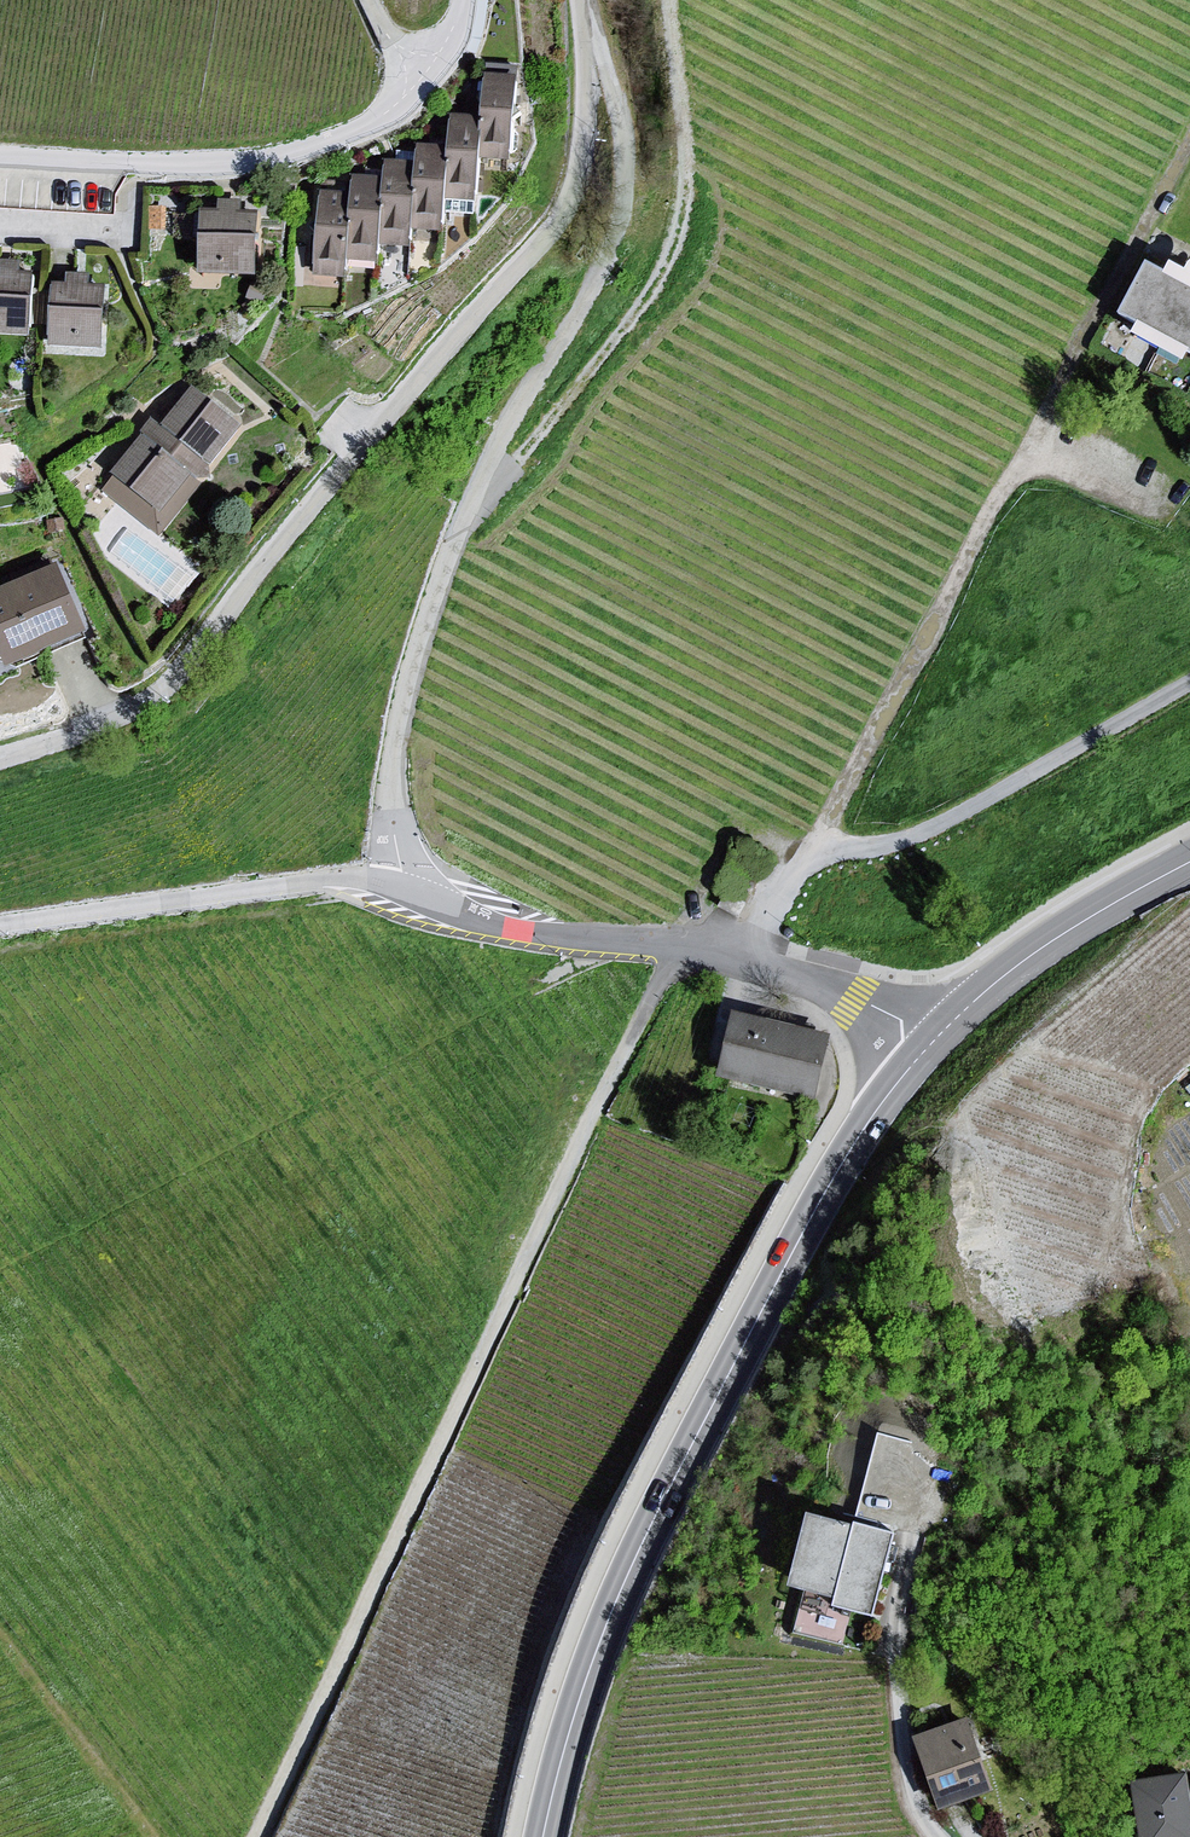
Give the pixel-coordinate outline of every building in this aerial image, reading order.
[(536,90),(501,89),(503,165),(533,170),(536,90)] [(491,223),(498,127),(469,124),(470,220),(491,223)] [(464,155),(436,152),(436,170),(437,239),(464,240),(470,220),(464,155)] [(436,170),(399,168),(401,186),(407,254),(429,257),(437,239),(436,170)] [(401,186),(365,184),(366,204),(371,271),(395,273),(407,254),(401,186)] [(366,204),(331,204),(332,283),(363,288),(371,271),(366,204)] [(267,219),(207,215),(209,279),(273,285),(267,219)] [(1132,328),(1189,358),(1189,291),(1160,275),(1132,328)] [(0,279),(0,340),(40,343),(40,282),(0,279)] [(112,297),(58,292),(57,351),(114,356),(119,352),(121,315),(112,297)] [(156,426),(109,494),(162,535),(173,538),(251,434),(200,395),(166,435),(156,426)] [(9,503),(0,468),(0,505),(9,503)] [(0,602),(0,650),(11,649),(22,675),(102,643),(64,574),(0,602)] [(833,1038),(737,1014),(722,1081),(818,1102),(833,1038)] [(852,1521),(807,1509),(787,1581),(831,1593),(829,1601),(872,1613),(896,1527),(853,1516),(852,1521)] [(826,1629),(830,1609),(798,1602),(794,1622),(826,1629)] [(939,1794),(984,1778),(964,1724),(920,1740),(939,1794)] [(1181,1782),(1139,1790),(1148,1836),(1159,1836),(1189,1831),(1189,1827),(1181,1782)]
